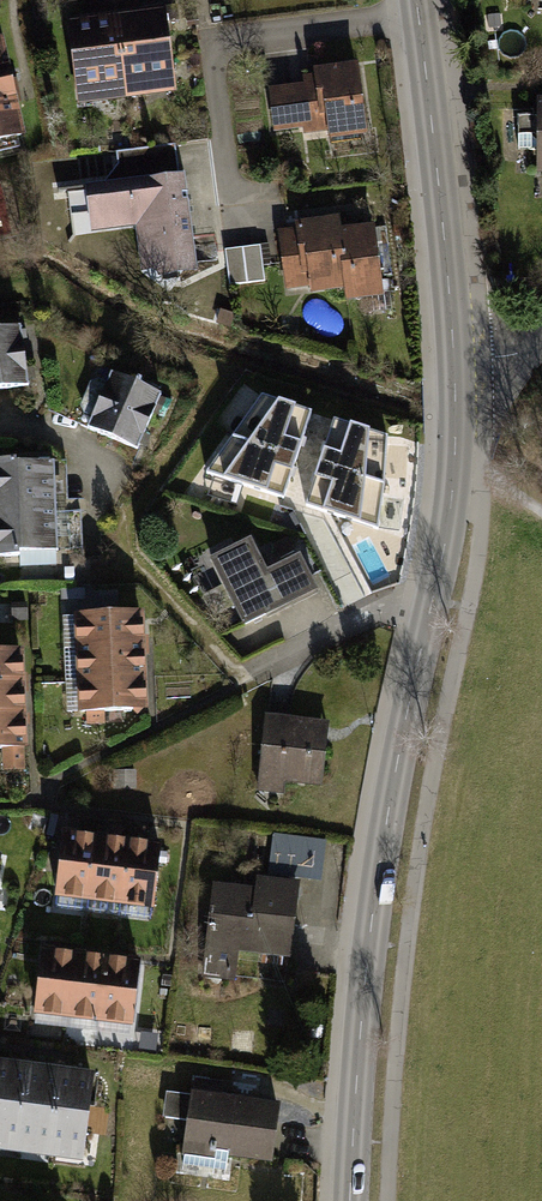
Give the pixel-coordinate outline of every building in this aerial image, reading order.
[(69,18),(77,94),(174,84),(166,8),(135,11),(133,0),(94,0),(96,15),(69,18)] [(0,40),(0,141),(25,135),(2,40),(0,40)] [(314,80),(277,85),(283,136),(326,130),(328,141),(374,135),(364,56),(312,63),(314,80)] [(208,178),(106,188),(110,229),(162,223),(167,268),(217,263),(208,178)] [(342,208),(296,214),(299,234),(283,236),(289,283),(347,276),(349,292),(380,288),(372,218),(343,222),(342,208)] [(268,279),(269,251),(234,250),(233,278),(268,279)] [(0,325),(0,381),(40,379),(37,323),(0,325)] [(162,390),(114,369),(89,429),(136,449),(162,390)] [(298,458),(312,413),(262,398),(231,437),(298,458)] [(387,437),(333,420),(318,466),(384,486),(387,437)] [(285,498),(298,458),(231,437),(203,473),(285,498)] [(0,456),(0,553),(67,550),(63,453),(0,456)] [(384,486),(318,466),(306,506),(380,531),(384,486)] [(267,577),(250,543),(215,561),(247,625),(316,591),(301,560),(267,577)] [(136,610),(76,613),(80,709),(140,707),(136,610)] [(0,637),(0,735),(53,736),(54,637),(0,637)] [(266,716),(259,788),(280,790),(281,778),(320,782),(326,722),(266,716)] [(63,829),(53,906),(148,918),(158,841),(63,829)] [(328,881),(332,842),(278,837),(274,876),(328,881)] [(258,887),(216,882),(206,972),(233,975),(236,946),(287,952),(296,879),(259,875),(258,887)] [(39,938),(28,1016),(132,1029),(142,952),(39,938)] [(0,1057),(0,1142),(80,1155),(94,1072),(0,1057)] [(278,1100),(194,1090),(187,1145),(271,1156),(278,1100)]
